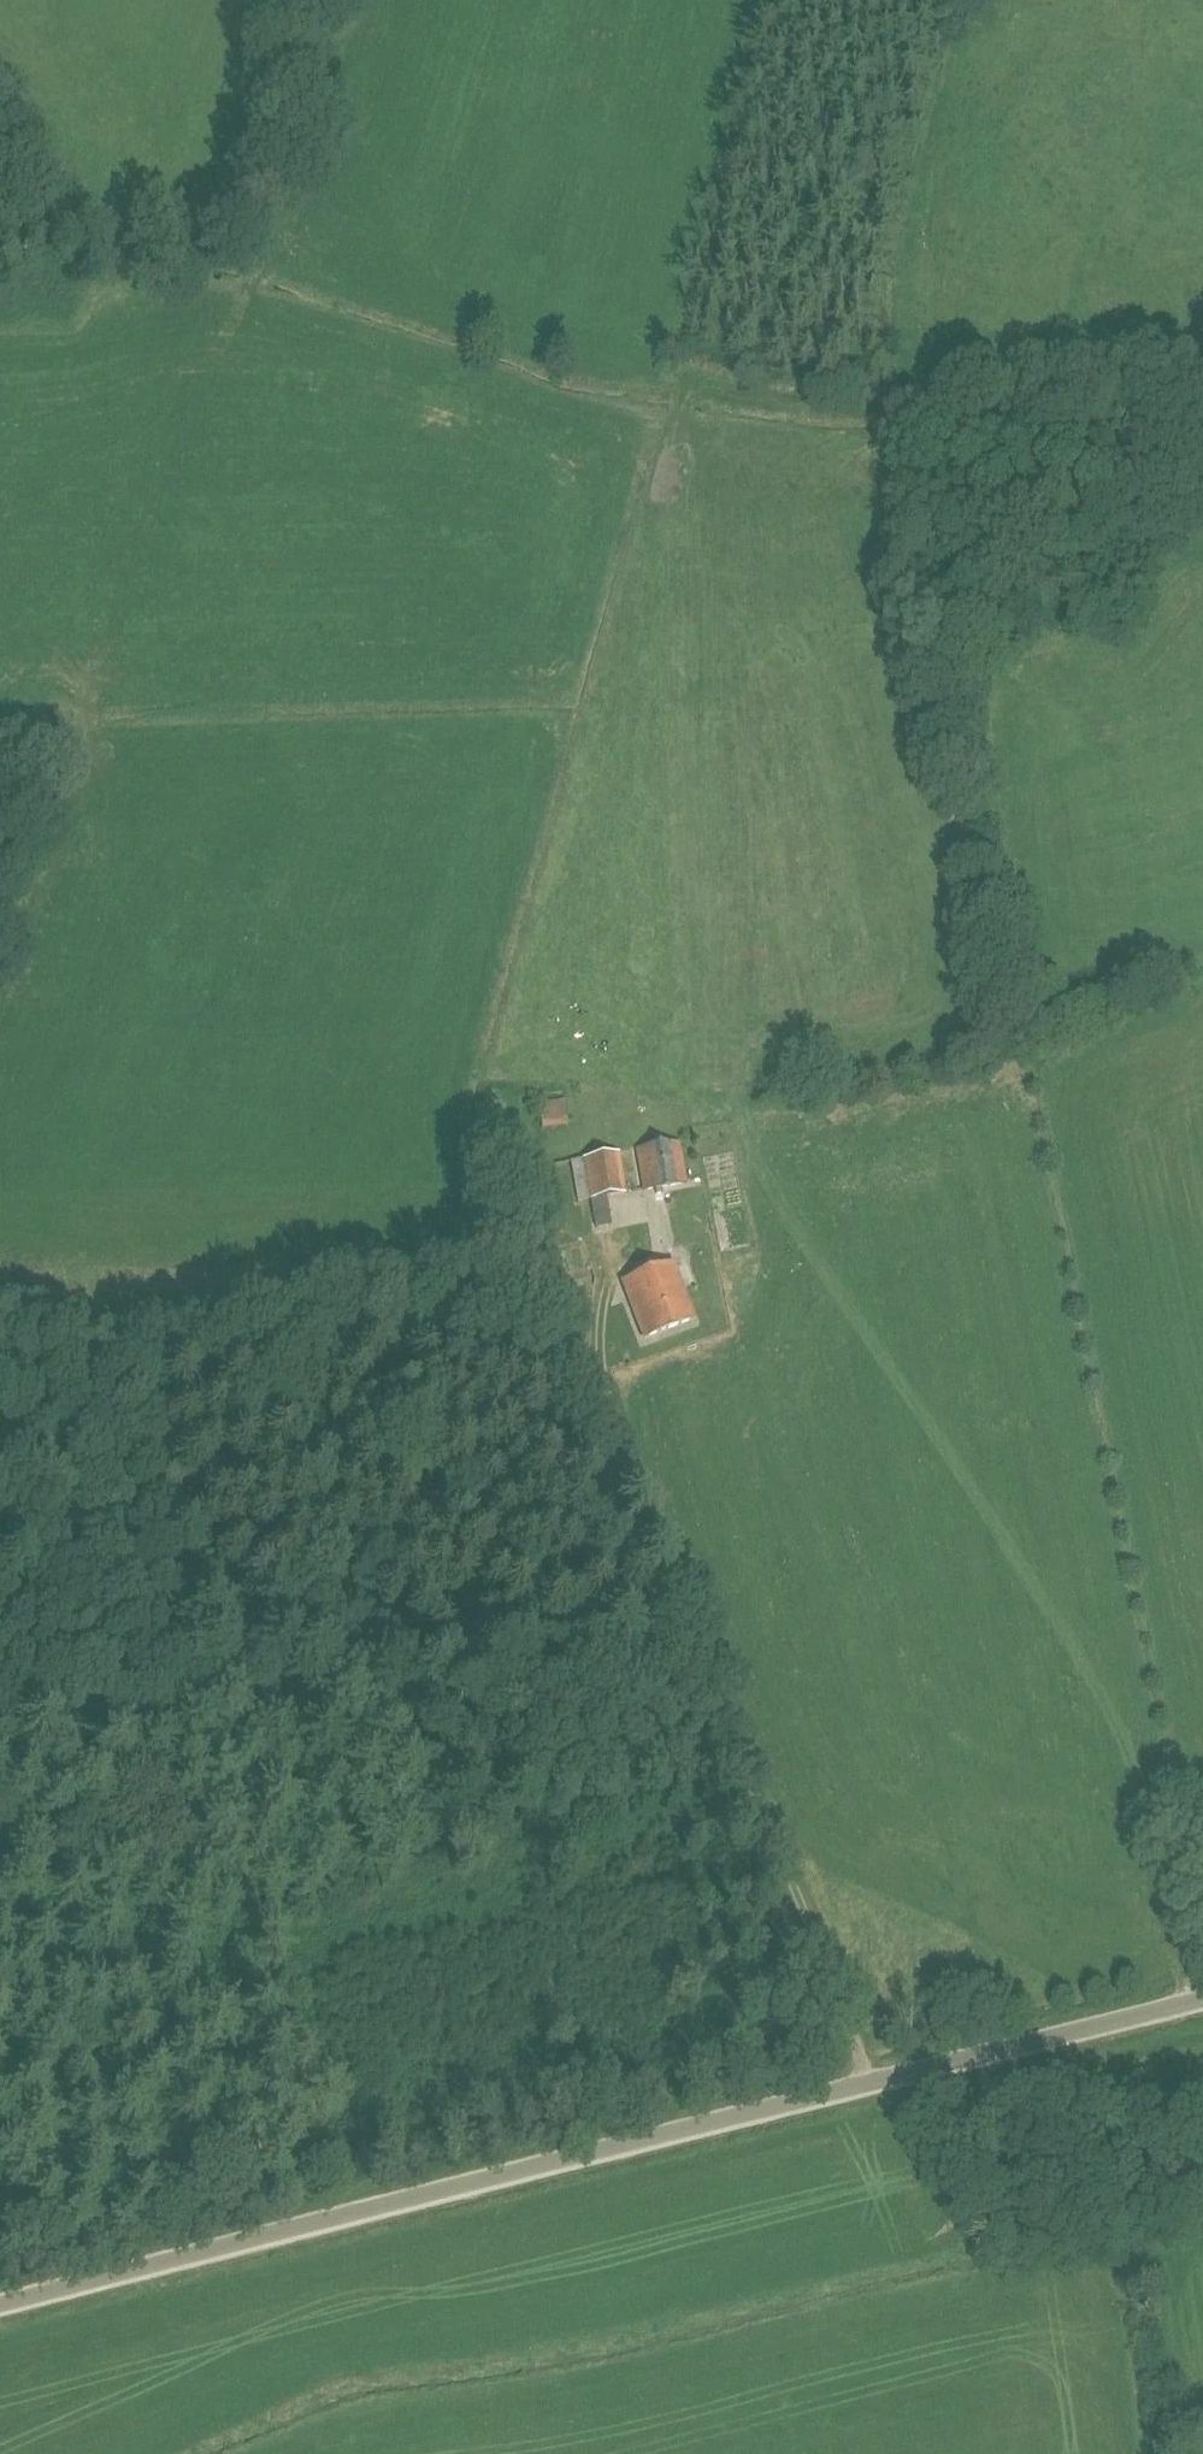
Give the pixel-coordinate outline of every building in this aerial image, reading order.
[(567,1125),(565,1098),(539,1100),(541,1127),(567,1125)] [(679,1141),(638,1148),(644,1189),(686,1182),(679,1141)] [(591,1199),(606,1196),(625,1192),(618,1153),(583,1158),(591,1199)] [(694,1318),(672,1263),(624,1281),(645,1337),(694,1318)]
